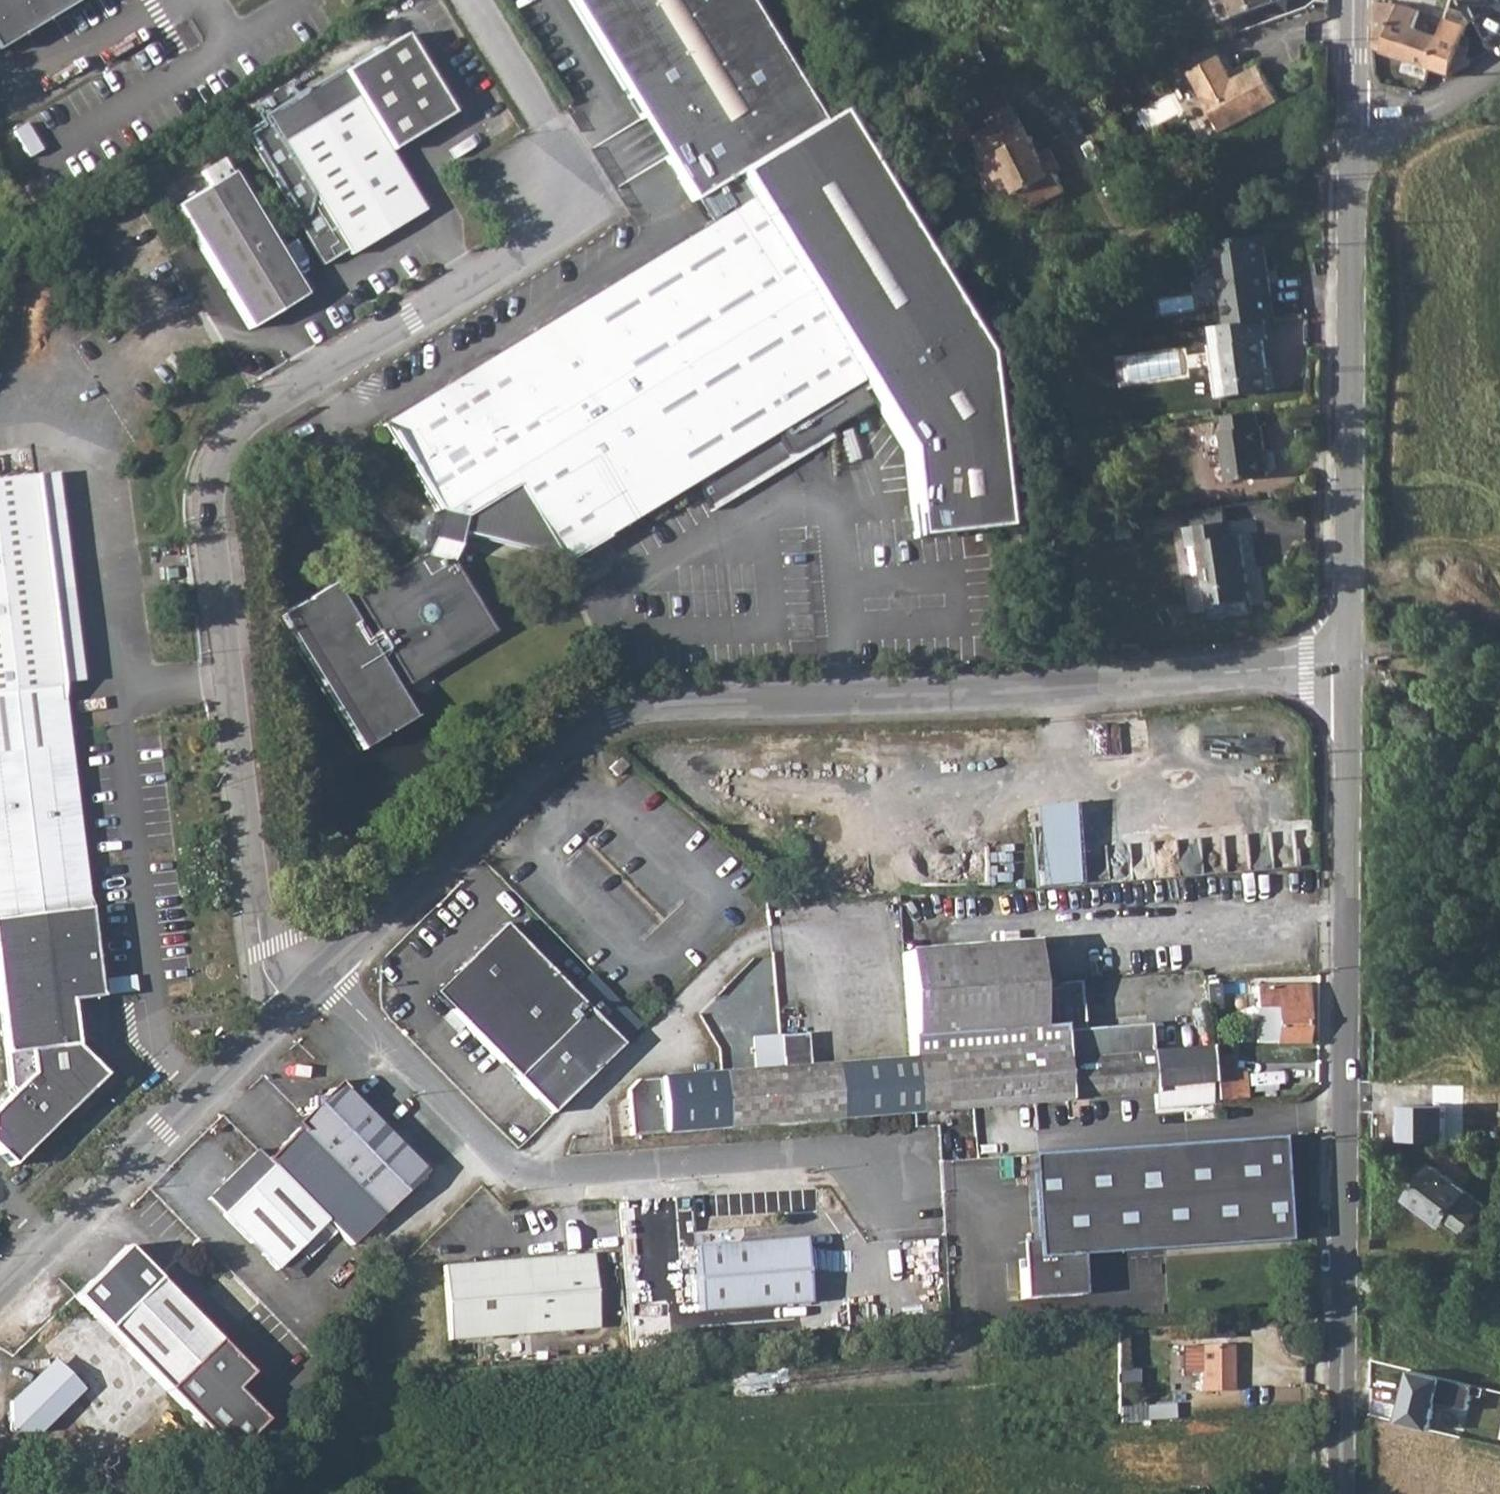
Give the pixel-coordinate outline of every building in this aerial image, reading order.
[(81,0),(0,0),(0,49),(81,0)] [(720,187),(737,176),(819,122),(745,0),(571,0),(634,105),(691,200),(718,184),(720,187)] [(1235,16),(1280,0),(1229,0),(1235,16)] [(1474,20),(1499,7),(1499,0),(1464,0),(1474,20)] [(1376,1),(1375,49),(1450,75),(1466,66),(1467,63),(1472,61),(1456,55),(1467,24),(1448,17),(1441,35),(1415,25),(1421,8),(1401,2),(1400,5),(1376,1)] [(325,83),(242,132),(296,219),(322,263),(348,248),(351,253),(423,210),(390,152),(453,114),(407,34),(325,83)] [(1220,56),(1190,73),(1222,132),(1279,101),(1260,65),(1233,80),(1220,56)] [(432,515),(429,523),(457,534),(453,546),(563,579),(569,559),(686,487),(701,512),(780,465),(778,461),(866,407),(859,395),(865,391),(903,454),(916,540),(1003,527),(977,355),(835,113),(737,176),(720,187),(734,209),(707,226),(687,238),(476,366),(379,425),(432,515)] [(1020,115),(978,136),(990,160),(993,159),(1003,178),(1013,173),(1023,191),(1026,189),(1036,208),(1069,191),(1060,172),(1055,175),(1035,137),(1032,138),(1020,115)] [(949,133),(956,146),(978,133),(970,120),(949,133)] [(198,193),(177,205),(198,238),(251,326),(305,294),(264,227),(231,172),(198,193)] [(171,195),(177,205),(198,193),(191,183),(171,195)] [(718,184),(691,200),(707,226),(734,209),(720,187),(718,184)] [(1214,240),(1214,242),(1216,262),(1221,261),(1223,275),(1229,323),(1267,318),(1276,317),(1265,234),(1214,240)] [(1207,243),(1202,249),(1205,273),(1210,277),(1223,275),(1221,261),(1216,262),(1214,242),(1207,243)] [(1229,323),(1213,325),(1215,345),(1225,344),(1231,394),(1270,388),(1264,338),(1270,337),(1267,318),(1229,323)] [(1242,412),(1222,415),(1225,428),(1244,425),(1242,412)] [(1261,424),(1223,430),(1230,480),(1269,474),(1261,424)] [(0,477),(0,988),(7,1046),(29,1044),(32,1067),(0,1098),(0,1150),(11,1161),(103,1070),(76,1037),(71,997),(100,993),(68,732),(38,472),(0,477)] [(1225,506),(1197,510),(1198,524),(1227,521),(1225,506)] [(1227,521),(1187,525),(1187,539),(1199,538),(1205,603),(1248,598),(1242,533),(1232,534),(1231,521),(1227,521)] [(457,534),(429,523),(423,526),(420,535),(424,541),(420,556),(349,598),(370,632),(353,643),(321,591),(274,619),(320,695),(316,697),(337,730),(351,721),(364,744),(401,722),(367,667),(382,653),(403,687),(436,667),(490,634),(449,562),(453,546),(457,534)] [(569,559),(563,579),(569,581),(577,555),(569,559)] [(172,597),(163,598),(164,611),(173,610),(172,597)] [(274,619),(271,621),(316,697),(320,695),(274,619)] [(351,721),(337,730),(351,752),(364,744),(351,721)] [(616,761),(607,770),(614,776),(622,767),(616,761)] [(1048,889),(1091,886),(1086,806),(1043,809),(1048,889)] [(430,994),(511,1080),(582,1014),(501,926),(430,994)] [(1208,1048),(1192,1049),(1173,1051),(1172,1040),(1150,1041),(1149,1024),(1081,1030),(1077,982),(1059,983),(1058,980),(1032,983),(1029,943),(907,952),(915,1059),(745,1073),(657,1080),(662,1133),(859,1117),(1102,1097),(1155,1093),(1156,1108),(1211,1104),(1210,1085),(1211,1085),(1208,1048)] [(1256,987),(1256,1008),(1279,1008),(1279,1043),(1303,1043),(1304,986),(1256,987)] [(1279,1008),(1256,1008),(1256,1043),(1279,1043),(1279,1008)] [(582,1014),(511,1080),(545,1117),(615,1048),(582,1014)] [(1192,1039),(1192,1049),(1208,1048),(1207,1038),(1192,1039)] [(1245,1058),(1219,1058),(1218,1098),(1245,1099),(1245,1058)] [(294,1134),(273,1154),(319,1203),(341,1182),(377,1219),(420,1176),(333,1087),(319,1101),(307,1102),(307,1113),(290,1129),(294,1134)] [(1281,1140),(1030,1155),(1035,1241),(1036,1258),(1021,1259),(1024,1299),(1083,1296),(1081,1256),(1288,1243),(1281,1140)] [(273,1154),(262,1165),(308,1213),(319,1203),(273,1154)] [(252,1155),(208,1198),(223,1214),(218,1219),(271,1274),(292,1253),(301,1263),(328,1237),(319,1227),(321,1225),(308,1213),(262,1165),(252,1155)] [(1426,1166),(1400,1200),(1434,1227),(1440,1219),(1458,1233),(1477,1206),(1426,1166)] [(208,1198),(202,1204),(218,1219),(223,1214),(208,1198)] [(805,1238),(695,1246),(700,1311),(809,1302),(805,1238)] [(1035,1241),(1020,1242),(1021,1259),(1036,1258),(1035,1241)] [(593,1252),(444,1265),(450,1339),(599,1326),(593,1252)] [(165,1272),(107,1329),(125,1348),(168,1390),(226,1333),(165,1272)] [(107,1329),(97,1319),(75,1340),(81,1347),(25,1403),(10,1404),(10,1433),(40,1432),(125,1348),(107,1329)] [(1201,1373),(1201,1347),(1182,1347),(1182,1373),(1201,1373)] [(1230,1347),(1201,1347),(1201,1390),(1231,1390),(1230,1347)] [(1414,1370),(1404,1423),(1437,1431),(1445,1404),(1471,1409),(1476,1386),(1414,1370)] [(1145,1403),(1146,1418),(1176,1416),(1175,1401),(1145,1403)]
